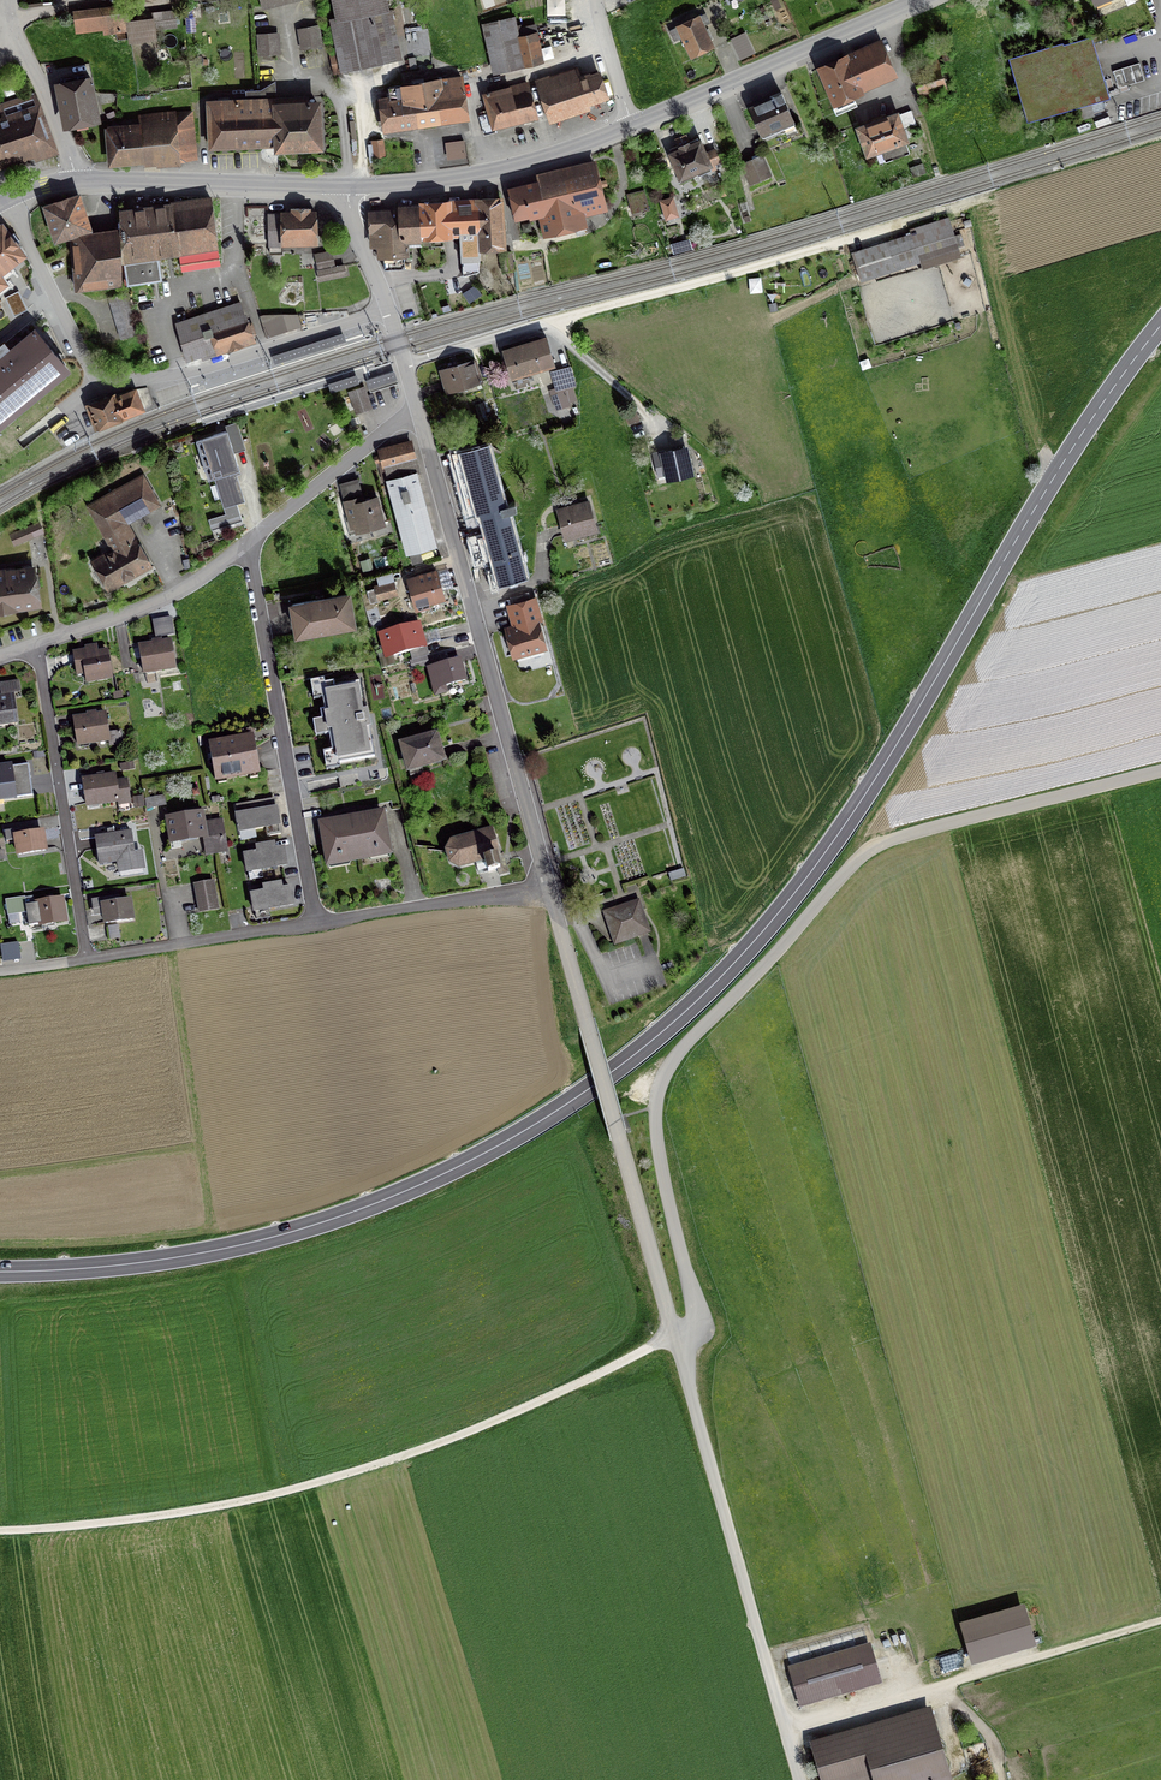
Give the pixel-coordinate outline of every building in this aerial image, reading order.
[(396,58),(385,0),(335,0),(338,19),(332,20),(338,50),(329,52),(333,70),(396,58)] [(1106,31),(1064,44),(1063,42),(1009,58),(1027,122),(1110,98),(1094,43),(1109,38),(1109,40),(1153,23),(1144,0),(1093,0),(1106,31)] [(153,20),(154,28),(176,26),(174,11),(152,14),(153,20)] [(155,39),(154,28),(153,20),(127,24),(125,12),(76,19),(78,31),(103,27),(104,33),(128,30),(130,42),(155,39)] [(683,37),(692,56),(712,46),(705,30),(706,30),(704,25),(709,22),(705,14),(670,31),(674,41),(683,37)] [(500,70),(524,65),(518,38),(514,18),(484,24),(492,60),(500,70)] [(318,26),(298,30),(302,49),(321,45),(318,26)] [(259,55),(279,53),(277,33),(258,35),(259,55)] [(535,35),(518,38),(524,65),(540,61),(535,35)] [(880,43),(846,58),(859,90),(894,75),(880,43)] [(851,93),(859,90),(846,58),(821,69),(837,108),(854,101),(851,93)] [(924,101),(946,95),(936,59),(914,65),(924,101)] [(1139,63),(1113,71),(1119,88),(1145,80),(1139,63)] [(576,68),(538,81),(549,115),(606,96),(599,73),(583,78),(582,76),(579,77),(576,68)] [(461,77),(412,84),(418,125),(467,117),(461,77)] [(68,124),(93,119),(89,94),(92,93),(90,80),(61,85),(68,124)] [(479,116),(484,134),(496,131),(495,127),(522,119),(523,123),(537,119),(526,83),(503,90),(501,83),(487,87),(488,92),(486,92),(487,95),(485,95),(490,113),(479,116)] [(385,130),(418,125),(412,84),(388,87),(390,100),(381,102),(385,130)] [(54,145),(40,105),(34,93),(0,105),(0,109),(3,118),(0,118),(0,163),(54,145)] [(750,107),(763,138),(795,124),(782,93),(750,107)] [(210,146),(277,142),(278,154),(326,151),(324,96),(207,101),(210,146)] [(108,132),(111,163),(177,156),(177,161),(194,159),(190,113),(151,117),(152,127),(108,132)] [(884,147),(889,160),(909,153),(896,116),(859,129),(868,153),(884,147)] [(676,177),(679,184),(711,170),(709,165),(719,161),(714,150),(704,154),(697,139),(688,142),(686,137),(677,141),(679,147),(671,150),(672,154),(671,155),(680,175),(676,177)] [(382,140),(372,141),(374,156),(384,155),(382,140)] [(743,164),(751,183),(769,175),(761,156),(743,164)] [(549,219),(542,221),(541,221),(545,234),(586,225),(583,211),(604,206),(596,171),(552,181),(558,205),(547,208),(549,219)] [(541,219),(541,221),(542,221),(549,219),(547,208),(558,205),(552,181),(508,192),(514,216),(540,210),(542,219),(541,219)] [(641,210),(648,208),(644,191),(637,193),(641,210)] [(45,206),(56,239),(89,229),(78,196),(45,206)] [(675,208),(672,199),(662,202),(665,211),(675,208)] [(124,260),(126,284),(160,281),(157,251),(178,249),(181,270),(219,264),(211,200),(120,213),(121,260),(124,260)] [(477,200),(477,203),(480,254),(480,247),(503,246),(500,200),(478,201),(477,200)] [(448,203),(420,205),(421,239),(422,234),(460,232),(462,256),(480,254),(477,203),(448,205),(448,203)] [(406,239),(421,239),(420,205),(418,205),(418,207),(398,208),(398,211),(370,212),(372,246),(380,246),(380,255),(383,255),(384,269),(405,268),(404,259),(407,259),(406,239)] [(268,217),(269,245),(317,243),(316,212),(308,213),(308,209),(293,208),(293,213),(281,213),(281,217),(268,217)] [(921,261),(923,267),(960,255),(948,219),(911,230),(913,235),(921,261)] [(6,282),(2,277),(11,270),(9,266),(25,255),(2,225),(0,226),(0,286),(6,282)] [(119,233),(72,239),(76,289),(121,284),(119,233)] [(921,261),(913,235),(854,253),(863,279),(921,261)] [(315,254),(318,271),(335,267),(332,250),(315,254)] [(503,271),(514,270),(511,252),(501,253),(503,271)] [(344,266),(318,272),(319,279),(346,274),(344,266)] [(464,293),(470,302),(480,295),(474,286),(464,293)] [(121,338),(139,333),(127,292),(109,298),(121,338)] [(176,323),(188,359),(252,339),(240,303),(176,323)] [(260,316),(266,336),(299,325),(295,316),(260,316)] [(0,363),(0,417),(10,409),(14,414),(19,410),(15,405),(41,384),(45,389),(50,385),(45,380),(64,365),(37,332),(0,363)] [(530,343),(504,351),(513,380),(536,373),(534,369),(553,363),(546,338),(541,340),(536,336),(528,338),(530,343)] [(445,381),(443,382),(447,395),(450,395),(456,392),(455,389),(480,381),(473,360),(442,370),(445,381)] [(557,389),(554,389),(561,408),(570,405),(569,402),(576,400),(571,385),(574,384),(569,367),(552,372),(557,389)] [(397,378),(394,370),(366,378),(369,387),(397,378)] [(359,382),(356,374),(328,382),(330,391),(359,382)] [(364,387),(349,392),(356,412),(371,407),(364,387)] [(88,406),(96,426),(141,408),(134,391),(115,399),(114,396),(88,406)] [(483,402),(474,405),(479,422),(488,420),(483,402)] [(636,411),(627,414),(631,424),(639,420),(636,411)] [(227,431),(234,454),(245,450),(237,424),(226,427),(227,431)] [(208,519),(212,530),(242,520),(237,504),(245,501),(238,478),(235,479),(234,475),(233,472),(239,470),(234,454),(227,431),(196,440),(201,455),(206,453),(214,476),(208,478),(208,479),(214,478),(225,514),(208,519)] [(383,460),(408,552),(435,545),(415,473),(418,472),(410,442),(381,450),(382,455),(375,457),(376,462),(383,460)] [(508,510),(516,508),(515,502),(505,504),(488,442),(461,450),(478,511),(481,511),(500,581),(526,574),(508,510)] [(657,470),(666,467),(668,476),(690,471),(686,449),(664,454),(664,451),(653,453),(657,470)] [(108,589),(150,565),(135,537),(133,538),(125,523),(158,504),(142,476),(90,506),(114,549),(93,561),(108,589)] [(349,516),(354,515),(358,529),(382,523),(376,499),(357,504),(355,498),(345,501),(349,516)] [(558,511),(565,538),(578,534),(578,531),(595,526),(588,502),(558,511)] [(19,531),(23,540),(41,532),(38,523),(19,531)] [(38,603),(32,569),(6,573),(5,568),(0,569),(0,609),(38,603)] [(408,579),(416,609),(430,605),(429,601),(443,597),(437,571),(408,579)] [(380,585),(374,587),(378,599),(397,594),(391,574),(378,577),(380,585)] [(316,600),(292,604),(297,633),(353,623),(348,594),(323,598),(323,595),(315,597),(316,600)] [(516,626),(508,629),(515,655),(544,647),(537,622),(539,621),(533,600),(510,606),(516,626)] [(410,651),(413,660),(426,656),(420,632),(415,634),(412,624),(381,633),(384,644),(388,642),(392,656),(410,651)] [(139,647),(143,672),(175,667),(171,642),(139,647)] [(86,673),(87,682),(111,678),(107,652),(97,653),(96,650),(74,654),(77,675),(86,673)] [(429,668),(436,694),(446,691),(444,686),(470,678),(465,658),(429,668)] [(15,724),(16,725),(12,692),(20,691),(19,681),(1,683),(3,697),(0,697),(0,726),(15,724)] [(335,764),(375,757),(361,682),(334,687),(334,682),(320,685),(325,709),(320,710),(325,735),(329,734),(335,764)] [(123,698),(122,691),(113,692),(114,700),(123,698)] [(109,739),(110,745),(122,743),(120,732),(108,733),(105,714),(74,719),(78,744),(109,739)] [(439,747),(435,735),(401,744),(408,770),(446,759),(443,746),(439,747)] [(210,745),(216,780),(259,772),(253,737),(235,740),(235,738),(227,740),(227,741),(210,745)] [(135,769),(134,761),(119,764),(120,771),(135,769)] [(33,795),(28,764),(0,768),(0,800),(33,795)] [(114,775),(83,780),(87,805),(130,797),(129,788),(117,790),(114,775)] [(164,796),(145,799),(147,808),(166,805),(164,796)] [(267,836),(281,834),(276,808),(254,812),(253,803),(237,806),(238,814),(236,815),(239,831),(266,827),(267,836)] [(203,836),(206,854),(225,851),(220,820),(203,823),(200,808),(186,811),(187,815),(167,819),(172,849),(182,847),(181,840),(203,836)] [(340,857),(341,861),(377,854),(377,850),(389,848),(383,813),(321,824),(328,859),(340,857)] [(99,864),(119,861),(121,875),(144,872),(141,857),(135,858),(131,831),(115,834),(114,827),(101,829),(102,836),(95,837),(99,864)] [(6,844),(16,842),(19,855),(45,850),(41,831),(28,833),(27,829),(4,833),(6,844)] [(485,860),(488,872),(500,868),(497,857),(499,856),(492,830),(458,839),(458,840),(451,842),(446,850),(450,863),(457,867),(485,860)] [(258,852),(245,855),(248,871),(286,865),(283,848),(274,850),(273,844),(257,847),(258,852)] [(683,868),(668,873),(671,881),(686,876),(683,868)] [(213,881),(194,884),(199,912),(218,909),(213,881)] [(252,894),(254,911),(293,904),(290,888),(281,889),(280,883),(264,886),(265,892),(252,894)] [(8,914),(26,911),(25,905),(24,898),(6,901),(8,914)] [(106,923),(132,919),(129,900),(115,902),(115,898),(93,901),(94,909),(103,907),(106,923)] [(30,904),(25,905),(26,911),(29,926),(65,920),(61,899),(30,904)] [(616,909),(626,939),(648,932),(638,902),(616,909)] [(21,959),(19,942),(0,945),(3,961),(21,959)] [(1037,1648),(1025,1606),(959,1624),(971,1667),(1037,1648)] [(799,1708),(882,1684),(870,1643),(787,1667),(799,1708)] [(809,1743),(820,1779),(952,1779),(931,1707),(809,1743)]
